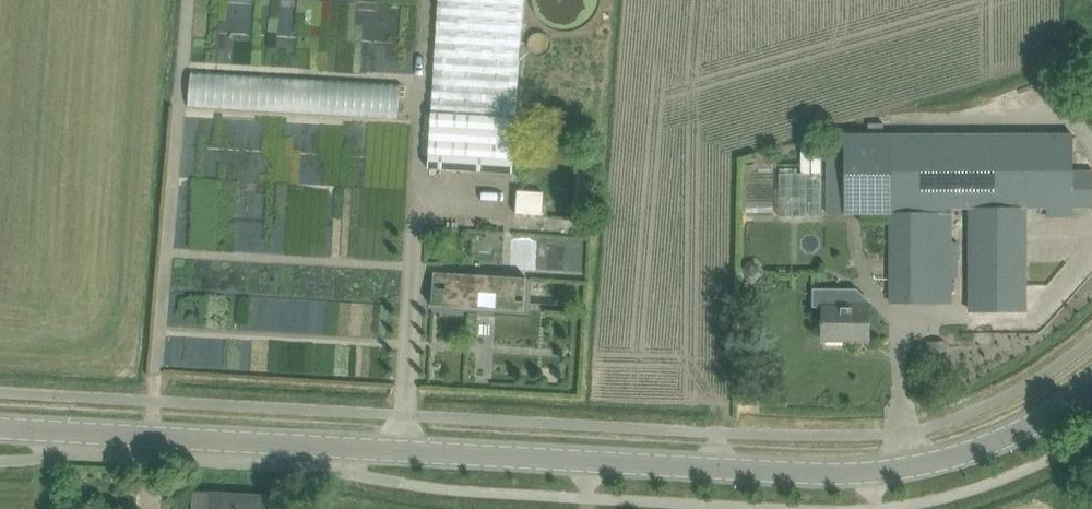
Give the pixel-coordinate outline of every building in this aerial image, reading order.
[(432,114),(516,120),(523,0),(439,0),(432,114)] [(516,120),(432,114),(428,169),(513,174),(516,120)] [(846,149),(827,149),(827,213),(846,213),(891,213),(891,134),(846,134),(846,149)] [(1028,208),(1048,208),(1050,208),(1050,134),(891,134),(891,213),(952,213),(952,208),(971,208),(1028,208)] [(1048,208),(1048,217),(1073,217),(1073,208),(1091,208),(1091,171),(1073,171),(1073,134),(1050,134),(1050,208),(1048,208)] [(543,192),(517,189),(515,212),(542,214),(543,192)] [(1028,208),(971,208),(970,308),(1026,309),(1028,208)] [(952,302),(952,213),(891,213),(891,302),(952,302)] [(759,271),(758,266),(754,263),(749,263),(745,267),(746,272),(750,276),(755,276),(759,271)] [(434,272),(432,306),(525,312),(527,277),(434,272)] [(869,337),(869,301),(857,301),(856,288),(812,289),(812,307),(823,307),(823,322),(821,322),(821,325),(823,325),(823,340),(852,340),(852,337),(869,337)] [(948,341),(929,341),(928,363),(948,363),(948,341)] [(280,496),(211,492),(194,491),(193,508),(279,508),(280,496)]
